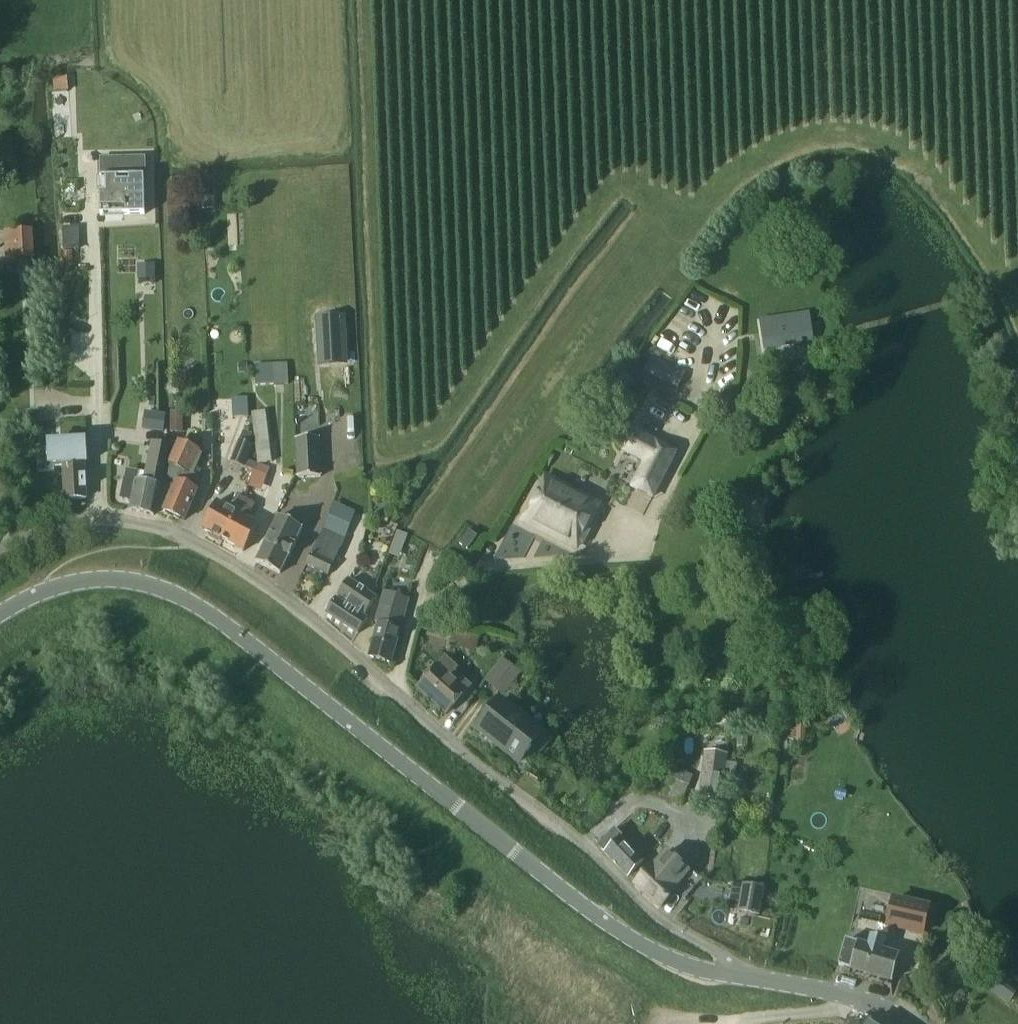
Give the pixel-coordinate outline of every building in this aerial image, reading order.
[(67,76),(54,77),(55,91),(68,91),(67,76)] [(105,176),(100,176),(100,214),(143,214),(143,176),(143,163),(105,163),(105,176)] [(63,249),(79,249),(79,228),(63,228),(63,249)] [(33,230),(5,231),(6,259),(34,257),(33,230)] [(155,264),(139,264),(139,277),(155,277),(155,264)] [(765,350),(813,344),(809,316),(761,323),(765,350)] [(319,366),(347,364),(346,347),(339,348),(337,318),(316,319),(319,366)] [(685,374),(651,357),(644,372),(677,389),(685,374)] [(256,385),(288,384),(287,364),(255,365),(256,385)] [(621,373),(612,385),(622,392),(631,379),(621,373)] [(249,416),(248,396),(232,397),(233,416),(249,416)] [(252,413),(258,463),(272,462),(266,411),(252,413)] [(163,433),(166,415),(145,412),(142,430),(163,433)] [(183,433),(183,412),(171,412),(171,433),(183,433)] [(652,497),(675,452),(634,431),(624,450),(646,462),(633,487),(652,497)] [(240,440),(231,463),(253,471),(256,464),(247,460),(253,445),(250,444),(253,434),(247,432),(243,441),(240,440)] [(321,477),(319,438),(296,440),(298,478),(321,477)] [(48,450),(37,450),(38,472),(54,472),(54,468),(63,467),(65,500),(86,499),(84,451),(88,451),(87,440),(48,442),(48,450)] [(200,478),(194,475),(203,456),(199,454),(200,451),(178,441),(168,465),(170,466),(168,477),(177,481),(164,511),(184,520),(197,491),(195,490),(200,478)] [(116,443),(112,446),(113,450),(118,452),(121,449),(120,444),(116,443)] [(160,487),(168,447),(153,444),(145,483),(125,479),(121,496),(133,498),(130,511),(154,515),(160,487)] [(270,469),(256,464),(253,471),(267,477),(270,469)] [(585,528),(594,512),(565,497),(569,490),(546,478),(528,514),(556,528),(553,535),(576,547),(579,542),(583,544),(590,531),(585,528)] [(202,529),(223,540),(245,499),(238,495),(230,509),(217,502),(202,529)] [(245,499),(223,540),(244,551),(258,524),(244,517),(247,512),(251,514),(256,505),(245,499)] [(294,546),(302,529),(279,517),(257,562),(280,574),(289,557),(290,558),(296,547),(294,546)] [(324,530),(307,564),(328,575),(345,540),(324,530)] [(397,531),(392,543),(403,547),(407,536),(397,531)] [(467,550),(477,536),(469,531),(459,544),(467,550)] [(336,600),(327,614),(358,634),(367,620),(363,618),(375,599),(349,581),(336,600)] [(390,663),(408,600),(384,594),(376,624),(379,625),(370,657),(390,663)] [(453,633),(450,641),(476,649),(479,640),(453,633)] [(503,694),(519,674),(503,661),(491,676),(494,678),(489,684),(503,694)] [(447,713),(467,691),(439,665),(419,687),(447,713)] [(541,736),(498,702),(477,729),(489,739),(491,736),(497,741),(495,743),(520,763),(541,736)] [(797,723),(795,741),(804,742),(806,724),(797,723)] [(705,766),(700,800),(720,802),(724,768),(705,766)] [(666,777),(658,794),(670,800),(680,805),(682,806),(689,787),(666,777)] [(760,799),(759,809),(766,810),(768,800),(760,799)] [(646,804),(617,832),(631,846),(629,848),(643,862),(668,839),(674,834),(646,804)] [(615,829),(598,846),(605,853),(628,877),(643,862),(629,848),(631,846),(617,832),(615,829)] [(657,862),(635,885),(660,908),(674,891),(684,900),(690,893),(702,881),(683,865),(672,876),(665,869),(657,862)] [(743,885),(738,912),(760,916),(765,889),(743,885)] [(893,901),(887,926),(923,934),(928,909),(893,901)] [(871,938),(868,948),(846,942),(839,966),(891,981),(899,957),(884,953),(887,942),(871,938)] [(992,977),(985,987),(999,996),(1006,986),(992,977)]
